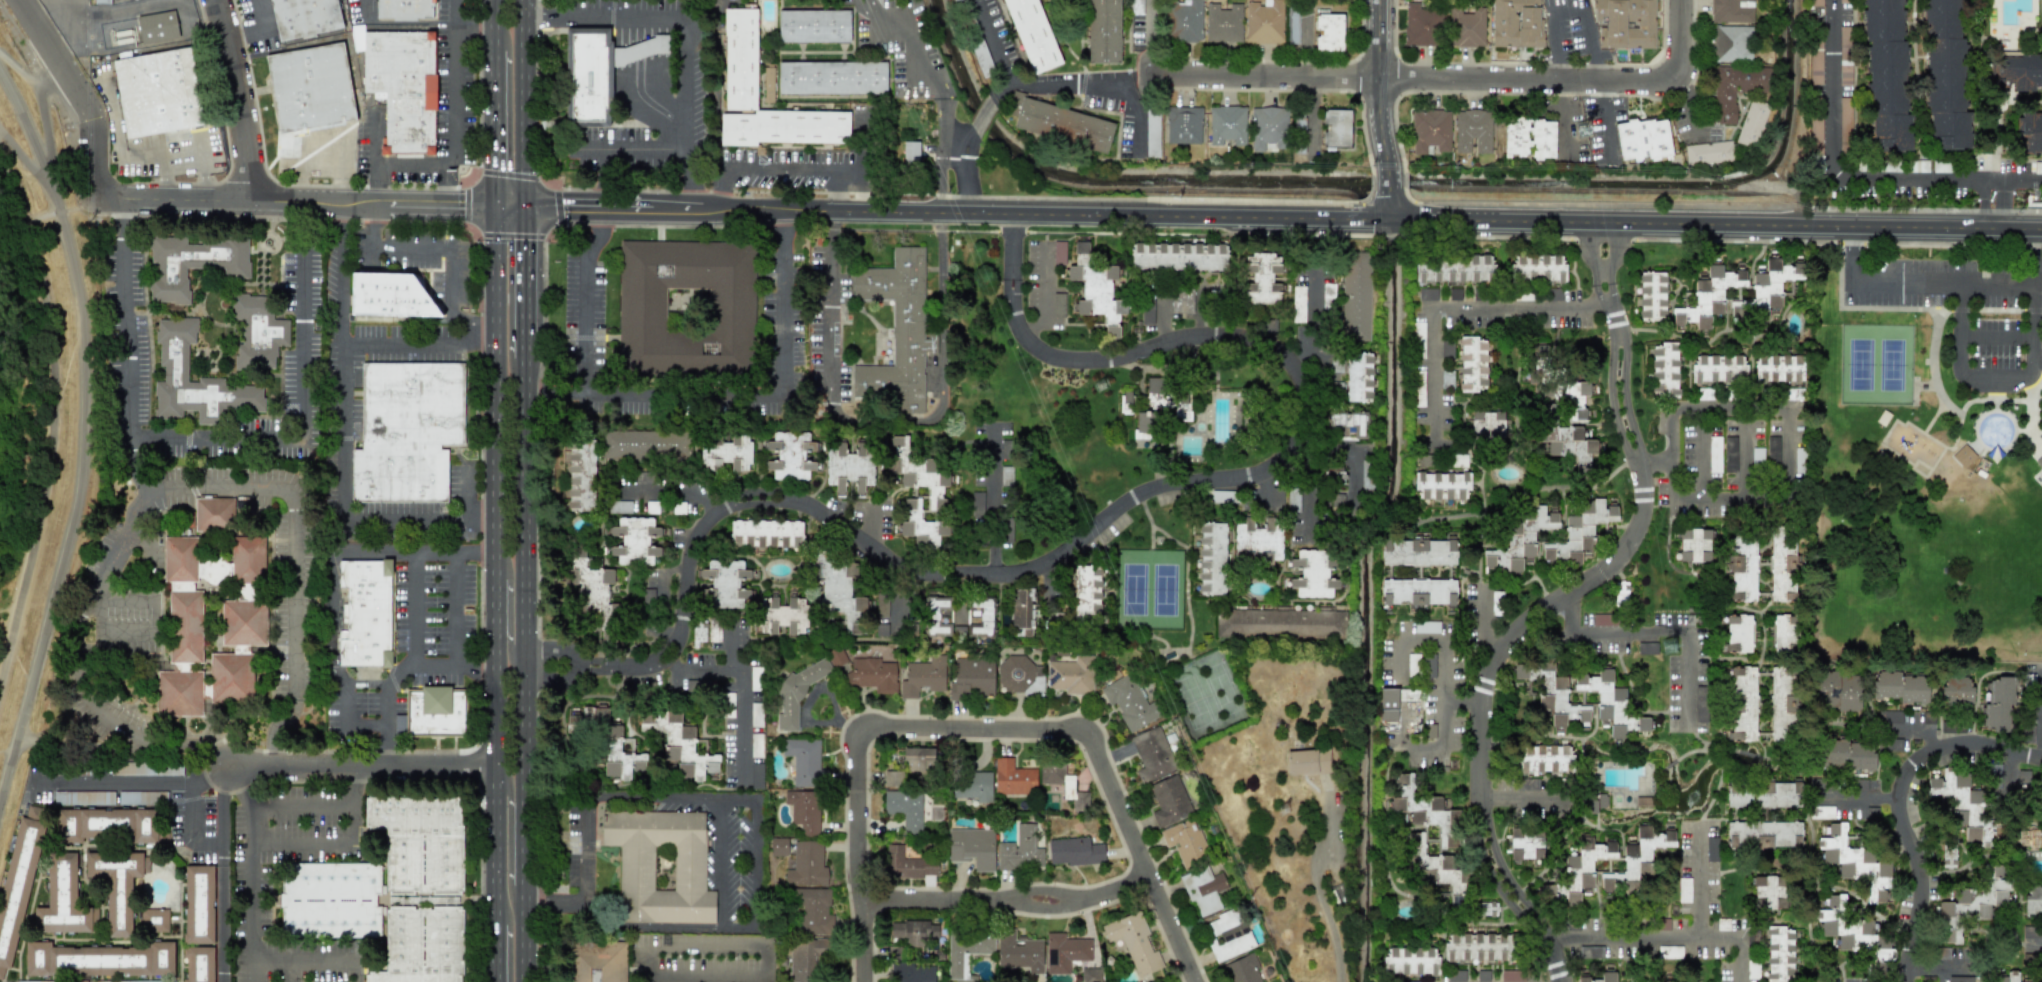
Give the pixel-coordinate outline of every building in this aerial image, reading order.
[(336,0),(266,0),(277,42),(342,28),(336,0)] [(431,0),(375,0),(375,19),(392,19),(392,21),(415,21),(415,19),(431,19),(431,0)] [(1030,75),(1059,65),(1038,0),(1003,0),(1030,75)] [(1120,0),(1088,0),(1087,63),(1119,64),(1120,0)] [(1202,0),(1182,0),(1182,3),(1170,3),(1169,41),(1201,42),(1202,0)] [(1246,44),(1283,43),(1282,0),(1261,0),(1261,2),(1245,2),(1246,44)] [(1543,47),(1543,0),(1492,0),(1491,47),(1543,47)] [(1654,0),(1592,0),(1592,21),(1598,21),(1598,48),(1654,48),(1654,0)] [(1711,22),(1753,23),(1753,0),(1711,0),(1711,22)] [(1866,72),(1869,72),(1869,83),(1868,83),(1871,152),(1912,151),(1910,114),(1907,114),(1903,0),(1863,0),(1866,72)] [(1927,150),(1970,149),(1969,112),(1966,112),(1964,41),(1962,41),(1961,0),(1925,0),(1927,150)] [(1242,3),(1229,3),(1229,10),(1219,10),(1219,4),(1206,3),(1205,42),(1241,43),(1242,3)] [(1440,46),(1441,9),(1418,8),(1418,3),(1405,3),(1404,45),(1440,46)] [(1484,7),(1472,7),(1472,13),(1461,13),(1461,8),(1449,8),(1450,47),(1485,46),(1484,7)] [(849,111),(756,111),(757,9),(724,9),(724,112),(720,112),(720,146),(756,146),(756,143),(849,143),(849,111)] [(1297,44),(1298,9),(1289,9),(1288,44),(1297,44)] [(849,10),(778,11),(778,43),(850,41),(849,10)] [(136,16),(140,43),(178,38),(175,11),(136,16)] [(1314,51),(1342,51),(1343,15),(1315,14),(1314,51)] [(1712,62),(1751,63),(1752,27),(1713,25),(1712,62)] [(1850,86),(1851,26),(1839,26),(1838,86),(1850,86)] [(612,59),(668,59),(668,42),(610,41),(610,28),(566,28),(565,78),(570,78),(569,113),(566,113),(566,121),(576,121),(576,126),(611,127),(612,59)] [(361,33),(361,94),(383,94),(383,142),(388,143),(388,151),(424,152),(425,141),(431,141),(431,32),(361,33)] [(982,79),(995,74),(982,39),(969,44),(982,79)] [(1822,42),(1810,41),(1809,84),(1821,85),(1822,42)] [(354,121),(339,43),(262,57),(276,135),(354,121)] [(125,138),(203,126),(191,47),(113,60),(125,138)] [(2040,55),(1989,55),(1990,91),(2011,91),(2041,90),(2040,55)] [(886,93),(886,61),(778,62),(779,94),(886,93)] [(1771,67),(1712,66),(1712,124),(1735,124),(1735,92),(1771,92),(1771,67)] [(1850,97),(1839,97),(1839,153),(1850,153),(1850,97)] [(1735,143),(1754,149),(1769,105),(1749,98),(1735,143)] [(1200,144),(1201,107),(1167,106),(1166,143),(1200,144)] [(1245,146),(1245,107),(1209,106),(1209,146),(1222,147),(1222,140),(1233,140),(1232,146),(1245,146)] [(1251,151),(1264,151),(1264,143),(1275,143),(1275,149),(1286,149),(1286,108),(1251,108),(1251,151)] [(1450,110),(1412,109),(1411,154),(1433,155),(1433,152),(1449,152),(1450,110)] [(1159,110),(1146,110),(1145,157),(1159,158),(1159,110)] [(1350,110),(1323,110),(1322,129),(1322,150),(1334,151),(1334,146),(1349,146),(1350,110)] [(1491,110),(1455,110),(1455,153),(1470,153),(1470,138),(1474,138),(1474,153),(1491,153),(1491,110)] [(2016,113),(2017,152),(2041,152),(2041,112),(2016,113)] [(1615,124),(1620,161),(1648,157),(1648,162),(1672,159),(1666,117),(1615,124)] [(1821,117),(1811,117),(1812,176),(1823,176),(1821,117)] [(1504,158),(1555,158),(1554,118),(1504,118),(1504,158)] [(919,142),(903,142),(903,163),(918,163),(919,142)] [(1685,164),(1732,162),(1731,142),(1684,145),(1685,164)] [(248,279),(249,242),(186,239),(186,237),(152,236),(151,263),(157,263),(157,271),(150,271),(149,303),(187,304),(189,269),(218,270),(218,278),(248,279)] [(755,242),(619,241),(618,374),(754,375),(755,242)] [(1088,242),(1076,242),(1076,254),(1088,254),(1088,242)] [(1131,270),(1226,270),(1226,244),(1131,244),(1131,270)] [(924,247),(892,246),(892,268),(852,268),(851,300),(893,300),(892,366),(853,366),(853,396),(882,396),(882,412),(923,413),(924,353),(936,353),(936,333),(923,333),(924,247)] [(1369,341),(1371,252),(1343,252),(1341,340),(1369,341)] [(1280,304),(1280,284),(1271,283),(1272,273),(1280,274),(1280,255),(1247,254),(1246,284),(1245,284),(1244,303),(1280,304)] [(1565,280),(1565,264),(1560,264),(1560,255),(1511,255),(1511,280),(1565,280)] [(1415,257),(1415,284),(1464,284),(1464,282),(1493,282),(1493,257),(1415,257)] [(1803,264),(1779,264),(1779,258),(1765,258),(1765,273),(1752,273),(1753,300),(1730,300),(1730,319),(1767,319),(1767,308),(1781,308),(1780,280),(1803,279),(1803,264)] [(1672,308),(1673,327),(1683,326),(1683,322),(1695,322),(1696,330),(1710,329),(1709,314),(1724,314),(1723,287),(1746,286),(1745,270),(1722,271),(1722,264),(1707,265),(1708,279),(1694,280),(1695,307),(1672,308)] [(1104,314),(1104,339),(1119,339),(1119,314),(1126,314),(1126,300),(1111,300),(1111,280),(1117,280),(1117,266),(1067,266),(1067,280),(1082,280),(1082,301),(1076,301),(1076,315),(1104,314)] [(1639,272),(1639,305),(1639,320),(1665,320),(1666,273),(1639,272)] [(351,315),(431,316),(431,284),(412,283),(412,274),(352,273),(351,315)] [(1334,283),(1323,283),(1322,304),(1334,305),(1334,283)] [(1304,323),(1305,286),(1293,286),(1292,322),(1304,323)] [(1437,289),(1419,288),(1419,300),(1436,300),(1437,289)] [(1192,313),(1192,289),(1171,289),(1171,313),(1192,313)] [(1065,293),(1053,293),(1052,317),(1064,317),(1065,293)] [(275,369),(275,346),(288,346),(288,320),(271,320),(271,295),(233,295),(233,320),(237,320),(237,369),(275,369)] [(1153,324),(1153,299),(1142,299),(1141,324),(1153,324)] [(263,385),(223,385),(223,378),(197,378),(197,382),(187,382),(188,344),(196,344),(196,318),(156,318),(156,343),(159,343),(159,367),(163,367),(163,381),(154,381),(154,419),(182,419),(182,411),(197,411),(197,425),(222,425),(222,411),(263,411),(263,385)] [(1414,323),(1414,336),(1424,335),(1423,322),(1414,323)] [(1457,337),(1456,391),(1486,392),(1487,342),(1477,342),(1477,337),(1457,337)] [(1453,341),(1441,341),(1441,357),(1452,358),(1453,341)] [(1651,395),(1678,395),(1677,342),(1660,342),(1660,346),(1650,346),(1651,395)] [(1345,401),(1371,402),(1372,354),(1346,353),(1345,401)] [(1691,385),(1716,385),(1716,381),(1746,382),(1746,365),(1742,365),(1742,356),(1697,355),(1697,365),(1691,365),(1691,385)] [(1755,382),(1802,382),(1802,356),(1755,356),(1755,382)] [(447,502),(447,446),(463,446),(463,363),(362,363),(362,449),(351,449),(352,502),(447,502)] [(1441,371),(1441,385),(1452,385),(1452,371),(1441,371)] [(1162,378),(1147,378),(1147,406),(1172,406),(1172,421),(1188,421),(1189,395),(1162,395),(1162,378)] [(1584,419),(1584,396),(1589,396),(1589,382),(1560,382),(1560,396),(1568,396),(1568,419),(1584,419)] [(1367,412),(1328,413),(1329,429),(1338,428),(1338,441),(1368,440),(1367,412)] [(1471,438),(1504,438),(1503,412),(1470,412),(1471,438)] [(1136,413),(1137,433),(1154,433),(1154,413),(1136,413)] [(1547,455),(1572,457),(1571,468),(1589,469),(1589,454),(1596,454),(1597,440),(1583,439),(1584,427),(1548,426),(1547,455)] [(602,458),(690,460),(691,432),(603,430),(602,458)] [(808,480),(808,471),(816,471),(816,461),(804,461),(804,452),(815,452),(815,442),(809,442),(809,432),(773,432),(773,441),(764,441),(764,450),(777,450),(777,461),(766,461),(766,470),(772,470),(772,480),(808,480)] [(900,535),(914,537),(913,546),(938,548),(939,535),(948,536),(949,522),(920,520),(922,502),(927,502),(926,510),(945,511),(946,498),(942,498),(943,486),(948,487),(949,473),(938,473),(939,461),(907,458),(908,437),(885,435),(884,452),(889,453),(887,473),(901,474),(900,485),(926,488),(925,498),(904,496),(900,535)] [(1735,436),(1724,437),(1725,473),(1736,472),(1735,436)] [(701,471),(721,471),(721,463),(731,463),(731,471),(750,471),(750,437),(731,437),(731,442),(701,442),(701,471)] [(1720,437),(1708,437),(1709,473),(1721,473),(1720,437)] [(1778,437),(1768,437),(1768,463),(1778,462),(1778,437)] [(594,439),(563,440),(564,461),(568,461),(569,512),(595,511),(594,439)] [(873,442),(854,442),(854,453),(845,453),(845,444),(826,443),(826,485),(836,485),(835,496),(844,496),(844,481),(855,481),(854,495),(864,495),(864,486),(873,486),(873,442)] [(1976,457),(1964,444),(1951,456),(1963,469),(1976,457)] [(1751,464),(1763,464),(1763,448),(1751,448),(1751,464)] [(1805,448),(1795,448),(1795,473),(1805,473),(1805,448)] [(1466,455),(1450,455),(1450,467),(1466,467),(1466,455)] [(1000,486),(1012,487),(1012,467),(1001,466),(1000,486)] [(1344,482),(1345,468),(1323,467),(1323,481),(1344,482)] [(1469,471),(1414,473),(1415,500),(1428,499),(1428,506),(1441,505),(1441,501),(1464,500),(1464,490),(1470,490),(1469,471)] [(1271,488),(1271,511),(1283,511),(1282,488),(1271,488)] [(1300,509),(1299,488),(1287,489),(1288,510),(1300,509)] [(1211,503),(1235,502),(1235,491),(1211,491),(1211,503)] [(970,520),(983,521),(983,492),(971,492),(970,520)] [(194,531),(233,532),(234,499),(195,498),(194,531)] [(1593,523),(1617,523),(1617,506),(1603,505),(1603,500),(1575,500),(1575,514),(1565,514),(1565,544),(1542,544),(1542,563),(1581,563),(1581,551),(1593,551),(1593,523)] [(631,501),(610,501),(609,513),(631,513),(631,501)] [(658,514),(658,501),(646,501),(646,513),(658,514)] [(1533,530),(1558,529),(1558,512),(1545,513),(1544,505),(1533,505),(1534,516),(1520,517),(1521,525),(1507,526),(1508,550),(1483,551),(1484,572),(1522,571),(1521,558),(1534,558),(1533,530)] [(1234,559),(1281,559),(1282,518),(1260,517),(1260,526),(1253,526),(1253,517),(1244,516),(1244,524),(1234,524),(1234,559)] [(617,566),(652,565),(652,556),(660,556),(660,547),(648,547),(648,537),(661,537),(661,527),(653,527),(653,517),(618,518),(618,527),(609,527),(609,536),(621,536),(621,546),(610,546),(610,556),(617,556),(617,566)] [(1012,519),(1000,518),(999,545),(1011,545),(1012,519)] [(802,520),(731,520),(730,546),(802,547),(802,520)] [(1225,523),(1199,523),(1198,594),(1225,594),(1225,523)] [(1710,562),(1710,529),(1679,529),(1679,561),(1710,562)] [(1796,601),(1793,529),(1769,530),(1772,602),(1796,601)] [(163,538),(165,582),(168,582),(171,671),(156,672),(158,717),(202,715),(202,702),(253,700),(251,646),(267,645),(263,536),(231,537),(231,559),(197,560),(197,537),(163,538)] [(1755,537),(1726,538),(1727,573),(1730,573),(1730,601),(1756,601),(1755,537)] [(1455,566),(1455,540),(1427,540),(1427,539),(1381,538),(1381,565),(1455,566)] [(1332,598),(1332,589),(1339,589),(1339,579),(1328,579),(1327,569),(1335,569),(1335,558),(1327,558),(1327,550),(1296,550),(1296,559),(1289,559),(1289,568),(1301,568),(1301,578),(1288,578),(1288,588),(1296,588),(1296,598),(1332,598)] [(842,634),(866,634),(866,597),(851,597),(851,577),(857,577),(857,563),(842,563),(842,554),(815,554),(815,562),(820,562),(820,577),(823,577),(822,612),(843,612),(842,634)] [(750,608),(750,589),(739,589),(738,579),(751,579),(751,570),(743,570),(743,560),(707,561),(707,569),(702,569),(702,578),(712,578),(712,608),(750,608)] [(339,666),(392,666),(392,561),(339,561),(339,588),(347,588),(347,604),(343,604),(343,631),(339,631),(339,666)] [(1073,621),(1100,621),(1100,566),(1074,566),(1073,621)] [(1381,580),(1381,605),(1455,605),(1455,580),(1381,580)] [(1628,603),(1627,582),(1616,582),(1616,604),(1628,603)] [(1032,636),(1032,615),(1034,615),(1034,588),(1012,589),(1012,636),(1032,636)] [(876,596),(877,617),(888,616),(887,596),(876,596)] [(754,633),(777,634),(777,625),(787,626),(787,634),(805,635),(807,598),(787,597),(787,606),(777,606),(777,598),(756,597),(754,633)] [(952,597),(925,597),(924,636),(951,637),(952,597)] [(967,636),(994,636),(993,597),(967,598),(967,636)] [(1346,611),(1216,609),(1216,636),(1346,639),(1346,611)] [(1751,652),(1751,615),(1724,615),(1725,642),(1720,642),(1721,652),(1751,652)] [(1796,653),(1797,615),(1774,615),(1773,652),(1796,653)] [(708,641),(720,641),(721,618),(708,617),(708,641)] [(692,644),(705,644),(706,622),(693,622),(692,644)] [(1439,633),(1439,622),(1414,622),(1414,633),(1439,633)] [(1657,654),(1656,643),(1638,643),(1638,654),(1657,654)] [(833,668),(847,661),(840,647),(826,654),(833,668)] [(1407,677),(1418,677),(1418,654),(1408,654),(1407,677)] [(899,698),(917,699),(918,690),(945,690),(945,655),(929,655),(929,663),(905,662),(905,680),(900,680),(899,698)] [(1028,655),(1000,656),(1001,694),(1043,693),(1042,666),(1029,666),(1028,655)] [(1093,656),(1075,655),(1074,662),(1047,662),(1046,689),(1064,689),(1064,694),(1092,694),(1093,656)] [(797,731),(798,700),(806,696),(806,685),(832,671),(825,657),(795,673),(786,673),(786,678),(778,682),(778,694),(781,698),(781,713),(776,715),(776,731),(797,731)] [(874,686),(875,694),(896,694),(895,662),(880,663),(880,658),(851,658),(852,671),(847,672),(847,687),(874,686)] [(994,697),(993,658),(953,659),(954,683),(948,683),(949,698),(994,697)] [(1567,676),(1553,676),(1553,662),(1534,661),(1533,665),(1514,664),(1513,679),(1533,680),(1533,689),(1539,689),(1538,714),(1551,714),(1550,727),(1565,727),(1565,720),(1589,721),(1590,706),(1565,705),(1567,676)] [(1769,667),(1771,742),(1792,741),(1791,728),(1796,728),(1794,666),(1769,667)] [(1729,667),(1729,741),(1755,741),(1755,667),(1729,667)] [(1597,692),(1597,719),(1610,719),(1610,738),(1624,739),(1624,731),(1650,732),(1650,717),(1625,717),(1625,688),(1612,688),(1612,669),(1598,669),(1598,676),(1573,675),(1573,683),(1568,683),(1568,691),(1597,692)] [(1927,701),(1927,676),(1900,676),(1900,671),(1873,672),(1873,702),(1927,701)] [(1162,717),(1155,701),(1145,705),(1131,673),(1100,687),(1108,706),(1114,703),(1127,732),(1162,717)] [(1859,711),(1859,673),(1815,673),(1815,707),(1836,707),(1836,711),(1859,711)] [(1941,705),(1972,706),(1972,686),(1968,685),(1968,676),(1941,676),(1941,705)] [(2014,678),(1985,678),(1985,693),(1986,693),(1986,704),(1979,704),(1979,713),(1984,713),(1984,732),(2010,731),(2010,704),(2014,704),(2014,678)] [(465,736),(465,689),(406,688),(406,715),(395,715),(394,735),(465,736)] [(1379,721),(1397,721),(1397,689),(1380,688),(1379,721)] [(566,734),(604,734),(603,776),(619,777),(618,781),(630,781),(630,771),(646,771),(646,754),(633,754),(633,739),(621,739),(622,725),(608,725),(608,707),(582,707),(582,715),(566,715),(566,734)] [(665,732),(664,762),(677,762),(677,778),(693,778),(693,782),(703,783),(703,773),(718,773),(719,755),(706,755),(706,740),(694,739),(695,726),(681,726),(681,712),(640,711),(640,731),(665,732)] [(1885,722),(1902,723),(1902,711),(1885,711),(1885,722)] [(1142,768),(1135,770),(1140,784),(1176,770),(1160,726),(1130,737),(1142,768)] [(2033,742),(2034,729),(2024,728),(2024,741),(2033,742)] [(819,739),(782,739),(782,757),(793,756),(793,787),(825,787),(825,769),(819,769),(819,739)] [(1874,770),(1874,741),(1823,740),(1823,770),(1874,770)] [(1520,774),(1573,773),(1573,754),(1568,754),(1568,745),(1519,746),(1520,774)] [(934,748),(903,747),(903,761),(909,761),(909,771),(933,771),(934,748)] [(1287,751),(1288,775),(1329,773),(1328,749),(1287,751)] [(1036,768),(1013,768),(1013,757),(995,757),(995,794),(1036,794),(1036,768)] [(1089,792),(1074,792),(1074,775),(1065,775),(1065,762),(1040,761),(1040,784),(1063,784),(1063,799),(1072,799),(1071,811),(1089,811),(1089,792)] [(1964,845),(1991,845),(1992,819),(1981,819),(1982,790),(1968,790),(1968,771),(1942,770),(1942,778),(1927,778),(1926,795),(1952,796),(1951,822),(1959,822),(1959,812),(1965,812),(1964,845)] [(2028,771),(2018,771),(2018,783),(2028,783),(2028,771)] [(991,773),(953,772),(953,798),(976,798),(976,802),(991,803),(991,773)] [(1389,810),(1410,814),(1409,822),(1440,827),(1435,857),(1421,855),(1425,834),(1413,832),(1408,867),(1428,871),(1426,881),(1451,885),(1448,905),(1462,907),(1468,870),(1452,867),(1454,857),(1439,854),(1440,848),(1455,850),(1461,811),(1441,808),(1443,799),(1414,794),(1417,775),(1397,772),(1393,798),(1391,797),(1389,810)] [(1157,829),(1193,814),(1177,774),(1148,785),(1158,809),(1151,812),(1157,829)] [(1800,808),(1800,783),(1727,782),(1726,807),(1800,808)] [(113,792),(53,791),(53,804),(113,804),(113,792)] [(791,805),(791,824),(801,824),(802,836),(819,836),(818,791),(784,791),(784,805),(791,805)] [(883,814),(903,814),(903,833),(921,834),(922,792),(884,791),(883,814)] [(118,804),(157,804),(157,792),(119,792),(118,804)] [(462,907),(458,907),(458,893),(462,893),(462,796),(365,796),(365,828),(386,828),(386,894),(398,894),(398,907),(379,907),(379,863),(281,863),(281,936),(381,936),(381,915),(385,915),(385,972),(365,972),(365,981),(462,981),(462,907)] [(0,896),(0,980),(1,980),(4,968),(11,969),(47,809),(28,805),(25,818),(18,816),(0,896)] [(1833,806),(1810,807),(1811,819),(1833,819),(1833,806)] [(715,923),(715,891),(705,891),(705,812),(607,811),(607,822),(601,822),(601,846),(619,846),(619,922),(715,923)] [(1182,868),(1209,857),(1194,818),(1159,831),(1166,848),(1174,845),(1182,868)] [(1801,849),(1801,823),(1727,821),(1727,847),(1801,849)] [(1674,847),(1674,822),(1665,822),(1665,832),(1651,832),(1650,825),(1636,825),(1636,844),(1623,844),(1623,873),(1600,873),(1600,890),(1623,890),(1623,895),(1638,895),(1637,861),(1651,861),(1651,847),(1674,847)] [(1864,878),(1867,886),(1867,903),(1884,903),(1884,889),(1890,887),(1890,858),(1885,860),(1882,860),(1873,863),(1873,851),(1870,843),(1866,845),(1863,845),(1856,848),(1845,848),(1845,823),(1827,823),(1827,838),(1816,838),(1816,842),(1820,851),(1820,865),(1838,865),(1838,878),(1864,878)] [(1041,869),(1041,824),(1016,824),(1016,842),(997,842),(997,869),(1041,869)] [(1510,860),(1543,859),(1543,832),(1533,832),(1533,828),(1510,828),(1510,860)] [(974,871),(994,871),(993,829),(948,829),(948,861),(974,861),(974,871)] [(1616,843),(1592,843),(1592,836),(1578,837),(1578,855),(1563,856),(1564,881),(1555,881),(1555,901),(1566,900),(1566,905),(1579,905),(1579,887),(1593,887),(1592,859),(1616,858),(1616,843)] [(1104,844),(1089,844),(1089,837),(1048,839),(1049,865),(1104,863),(1104,844)] [(787,856),(787,838),(770,838),(770,856),(787,856)] [(823,841),(794,841),(794,869),(785,869),(785,885),(827,886),(827,867),(822,867),(823,841)] [(1955,844),(1941,845),(1942,868),(1956,867),(1955,844)] [(903,845),(882,845),(883,879),(923,878),(923,875),(937,875),(937,858),(903,859),(903,845)] [(97,907),(76,907),(76,852),(47,852),(47,907),(34,908),(34,932),(97,932),(97,907)] [(132,937),(131,876),(149,876),(149,853),(85,853),(85,877),(107,877),(107,937),(132,937)] [(213,865),(185,866),(185,944),(214,944),(213,865)] [(1180,875),(1197,918),(1221,908),(1215,893),(1228,888),(1221,872),(1211,876),(1206,865),(1180,875)] [(1937,943),(1960,944),(1960,919),(1989,919),(1990,905),(2006,906),(2007,890),(2010,890),(2011,879),(2001,879),(2001,866),(1985,866),(1984,888),(1955,887),(1955,902),(1938,902),(1937,943)] [(1755,910),(1786,909),(1784,876),(1753,877),(1755,910)] [(2026,887),(2026,893),(2024,893),(2024,913),(2041,913),(2041,887),(2026,887)] [(833,935),(833,914),(829,914),(829,889),(798,888),(797,934),(833,935)] [(1844,919),(1844,895),(1827,895),(1827,910),(1816,910),(1816,920),(1821,920),(1821,936),(1838,936),(1838,951),(1872,951),(1871,968),(1882,968),(1882,960),(1894,960),(1894,950),(1889,950),(1889,934),(1875,934),(1875,920),(1844,919)] [(1475,902),(1475,915),(1497,916),(1497,902),(1475,902)] [(168,932),(168,908),(140,909),(141,933),(168,932)] [(1215,963),(1255,947),(1239,908),(1199,924),(1215,963)] [(1100,925),(1107,942),(1121,936),(1137,978),(1163,968),(1157,950),(1151,953),(1145,935),(1148,934),(1139,910),(1100,925)] [(937,938),(938,925),(929,924),(929,921),(890,920),(890,938),(907,938),(907,947),(925,947),(925,938),(937,938)] [(673,932),(673,923),(626,922),(625,931),(673,932)] [(1765,981),(1793,981),(1794,927),(1766,927),(1765,981)] [(1042,939),(1015,939),(1015,929),(997,930),(998,968),(1028,967),(1028,974),(1043,974),(1042,939)] [(976,975),(969,975),(968,954),(994,954),(993,932),(947,933),(948,981),(976,981),(976,975)] [(1064,939),(1064,933),(1046,933),(1046,974),(1068,974),(1068,960),(1091,960),(1091,939),(1064,939)] [(1518,963),(1518,933),(1449,933),(1449,942),(1444,942),(1444,963),(1518,963)] [(790,939),(789,981),(820,981),(821,959),(830,959),(830,940),(790,939)] [(626,942),(565,941),(564,981),(626,981),(626,942)] [(50,945),(50,942),(25,942),(25,976),(174,975),(174,945),(50,945)] [(1682,958),(1682,945),(1658,946),(1658,959),(1682,958)] [(1603,947),(1580,946),(1580,958),(1603,958),(1603,947)] [(185,947),(185,981),(213,981),(214,947),(185,947)] [(1438,974),(1438,957),(1434,957),(1434,947),(1384,948),(1384,975),(1438,974)] [(1949,948),(1938,947),(1937,958),(1948,958),(1949,948)] [(1228,981),(1262,981),(1252,954),(1221,965),(1228,981)] [(892,963),(891,981),(934,981),(935,965),(892,963)] [(1101,968),(1081,968),(1081,981),(1100,981),(1101,968)] [(1465,971),(1448,971),(1448,980),(1465,980),(1465,971)] [(2017,971),(2007,971),(2007,976),(1992,977),(1992,981),(2018,981),(2017,971)] [(1615,972),(1601,972),(1601,980),(1588,980),(1588,977),(1577,976),(1577,981),(1615,981),(1615,972)]
